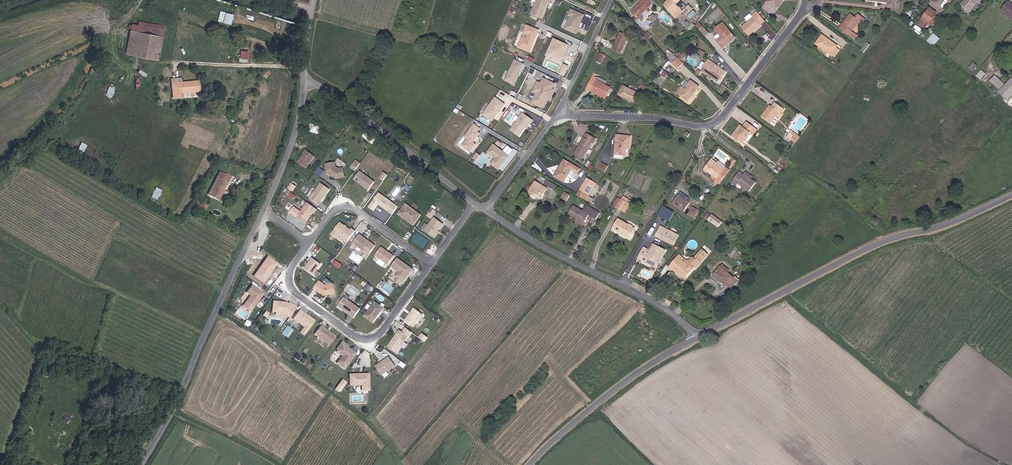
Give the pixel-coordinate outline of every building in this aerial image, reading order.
[(530,16),(541,20),(549,1),(548,0),(537,0),(530,16)] [(638,18),(651,6),(646,0),(645,0),(632,12),(638,18)] [(671,0),(665,0),(661,4),(674,19),(681,12),(675,5),(671,0)] [(763,5),(772,12),(781,0),(767,0),(763,5)] [(876,1),(886,3),(885,8),(893,9),(895,0),(876,0),(876,1)] [(978,0),(964,0),(959,6),(969,13),(978,0)] [(1000,12),(1011,21),(1011,20),(1011,7),(1007,3),(1000,12)] [(688,15),(691,19),(697,13),(694,9),(688,15)] [(765,18),(757,9),(753,13),(754,15),(742,25),(749,33),(765,18)] [(934,15),(927,10),(919,22),(925,27),(934,15)] [(220,11),(218,21),(231,23),(233,13),(220,11)] [(580,22),(582,18),(570,12),(567,18),(569,19),(564,31),(574,36),(577,29),(576,29),(579,22),(580,22)] [(850,12),(846,17),(848,18),(841,27),(852,35),(855,31),(852,28),(859,19),(861,20),(863,16),(858,12),(854,16),(850,12)] [(848,18),(846,17),(840,26),(841,27),(848,18)] [(159,60),(165,25),(138,20),(138,24),(131,23),(126,54),(159,60)] [(706,36),(710,32),(699,21),(695,25),(706,36)] [(722,21),(717,25),(723,32),(720,35),(716,39),(723,47),(729,42),(726,40),(734,34),(722,21)] [(714,28),(720,35),(723,32),(717,25),(714,28)] [(521,39),(517,49),(529,54),(538,32),(526,27),(523,35),(528,37),(526,41),(521,39)] [(822,33),(816,41),(831,52),(837,44),(822,33)] [(619,55),(628,37),(622,34),(618,40),(617,39),(611,51),(619,55)] [(736,36),(734,34),(726,40),(729,42),(736,36)] [(938,40),(931,34),(929,38),(935,43),(938,40)] [(552,41),(545,57),(551,60),(552,57),(559,60),(562,53),(564,54),(567,47),(552,41)] [(685,55),(678,48),(675,52),(682,59),(685,55)] [(249,58),(249,50),(240,50),(240,58),(249,58)] [(552,57),(551,60),(559,63),(564,54),(562,53),(559,60),(552,57)] [(603,55),(599,53),(595,62),(600,64),(603,55)] [(675,55),(669,61),(679,69),(684,63),(675,55)] [(710,62),(706,60),(701,68),(719,79),(725,70),(712,60),(710,62)] [(523,66),(514,62),(509,71),(511,71),(509,74),(508,74),(504,81),(510,84),(510,83),(514,85),(517,78),(516,77),(517,75),(518,75),(523,66)] [(563,66),(559,76),(563,77),(567,68),(563,66)] [(974,77),(978,81),(983,75),(979,72),(974,77)] [(995,74),(990,81),(1000,89),(1005,82),(995,74)] [(171,78),(172,98),(193,97),(192,93),(200,92),(200,80),(182,81),(182,77),(171,78)] [(594,91),(593,94),(604,99),(609,88),(604,85),(603,86),(594,82),(595,79),(591,77),(586,88),(594,91)] [(603,86),(604,85),(605,81),(596,77),(595,79),(594,82),(603,86)] [(998,91),(1008,100),(1011,96),(1011,77),(998,91)] [(698,85),(690,80),(684,88),(681,86),(676,92),(687,100),(698,85)] [(542,86),(540,85),(535,95),(537,96),(533,105),(541,109),(546,99),(548,100),(552,91),(551,91),(553,86),(544,81),(542,86)] [(650,87),(644,84),(641,90),(647,93),(650,87)] [(109,86),(107,94),(112,96),(115,88),(109,86)] [(639,94),(623,87),(620,94),(625,96),(624,98),(631,102),(632,100),(635,102),(639,94)] [(494,99),(484,113),(493,120),(504,105),(494,99)] [(776,113),(780,115),(785,108),(774,100),(772,104),(770,103),(761,115),(770,121),(776,113)] [(493,120),(484,113),(482,115),(492,122),(493,120)] [(774,123),(780,115),(776,113),(770,121),(774,123)] [(522,115),(510,131),(518,137),(524,129),(527,124),(529,125),(531,122),(522,115)] [(741,125),(732,136),(736,138),(735,140),(737,141),(738,140),(740,141),(749,130),(752,133),(756,127),(745,120),(741,125)] [(730,135),(732,136),(741,125),(739,123),(730,135)] [(319,133),(321,125),(311,124),(309,131),(319,133)] [(467,140),(461,147),(469,153),(475,146),(472,144),(479,135),(477,133),(479,130),(473,126),(464,138),(467,140)] [(744,144),(752,133),(749,130),(740,141),(744,144)] [(791,130),(787,137),(796,143),(801,136),(791,130)] [(583,140),(581,140),(572,157),(580,161),(589,144),(591,145),(593,141),(585,137),(583,140)] [(627,149),(628,137),(614,137),(613,156),(623,156),(623,149),(627,149)] [(82,155),(87,145),(82,142),(76,152),(82,155)] [(507,157),(492,145),(487,153),(494,159),(490,165),(497,170),(502,164),(502,162),(504,160),(505,161),(507,157)] [(304,155),(297,162),(304,169),(314,158),(306,151),(303,154),(304,155)] [(563,159),(555,175),(564,179),(570,168),(578,172),(580,168),(563,159)] [(714,166),(715,165),(710,161),(704,169),(709,173),(708,174),(716,180),(722,171),(714,166)] [(334,163),(325,165),(326,173),(335,180),(344,178),(342,169),(338,170),(335,168),(334,163)] [(600,165),(597,171),(603,173),(605,168),(600,165)] [(321,176),(324,169),(318,166),(315,173),(321,176)] [(738,181),(751,190),(757,180),(744,171),(743,173),(739,170),(732,181),(736,183),(738,181)] [(359,172),(353,180),(368,191),(373,183),(359,172)] [(227,182),(216,177),(207,195),(218,201),(227,182)] [(585,194),(593,181),(586,178),(584,182),(579,190),(585,194)] [(545,183),(555,190),(558,185),(548,179),(545,183)] [(593,181),(585,194),(589,196),(593,188),(596,183),(593,181)] [(292,182),(288,188),(293,191),(296,185),(292,182)] [(528,192),(532,194),(533,192),(538,195),(538,197),(541,199),(547,189),(534,182),(528,192)] [(320,184),(311,196),(314,198),(312,201),(318,206),(329,190),(320,184)] [(151,196),(157,199),(162,190),(156,187),(151,196)] [(378,194),(369,207),(374,211),(378,205),(387,212),(391,215),(396,207),(392,204),(378,194)] [(677,195),(671,204),(684,211),(690,203),(677,195)] [(622,211),(627,201),(621,198),(616,208),(622,211)] [(631,203),(627,201),(622,211),(626,213),(631,203)] [(307,204),(296,219),(305,224),(313,213),(314,214),(316,210),(307,204)] [(404,204),(397,215),(413,226),(420,215),(404,204)] [(583,211),(573,206),(569,214),(577,219),(585,224),(590,215),(598,219),(601,214),(586,205),(583,211)] [(674,212),(663,205),(657,216),(668,222),(674,212)] [(699,211),(693,207),(688,214),(694,218),(699,211)] [(712,213),(708,219),(719,227),(723,221),(712,213)] [(433,218),(424,231),(433,237),(442,225),(433,218)] [(587,226),(585,224),(577,219),(577,223),(586,228),(587,226)] [(615,229),(627,236),(627,235),(633,238),(638,229),(620,220),(615,229)] [(330,235),(336,239),(339,235),(339,234),(344,237),(343,238),(347,241),(355,231),(351,228),(350,230),(339,222),(330,235)] [(666,235),(668,231),(660,227),(658,231),(666,235)] [(666,235),(658,231),(655,236),(673,245),(678,236),(668,231),(666,235)] [(364,252),(370,243),(359,235),(352,244),(364,252)] [(642,247),(637,259),(656,268),(665,251),(653,245),(648,254),(645,252),(647,249),(642,247)] [(380,247),(374,255),(387,264),(393,256),(380,247)] [(702,250),(697,255),(703,260),(707,254),(702,250)] [(672,268),(684,278),(697,263),(693,260),(692,258),(687,263),(685,265),(680,261),(681,258),(677,255),(667,267),(670,270),(672,268)] [(697,255),(693,260),(697,263),(699,264),(703,260),(697,255)] [(278,263),(268,256),(254,275),(265,282),(278,263)] [(311,259),(304,269),(313,275),(320,265),(311,259)] [(398,272),(395,277),(397,278),(401,281),(403,283),(412,270),(397,259),(391,267),(398,272)] [(722,265),(719,267),(729,275),(731,272),(722,265)] [(719,267),(714,275),(729,287),(735,280),(729,275),(719,267)] [(319,282),(313,289),(323,296),(336,295),(335,286),(326,287),(319,282)] [(263,295),(251,286),(246,294),(250,297),(246,303),(253,308),(263,295)] [(279,287),(275,293),(280,297),(284,291),(279,287)] [(360,310),(344,298),(338,307),(351,316),(350,317),(353,319),(360,310)] [(286,304),(273,303),(272,313),(276,313),(282,314),(286,316),(289,319),(296,309),(293,306),(292,307),(291,308),(288,305),(286,304)] [(375,303),(365,317),(373,323),(383,308),(375,303)] [(413,309),(404,321),(413,327),(422,315),(413,309)] [(314,322),(299,311),(293,320),(308,331),(314,322)] [(319,334),(317,337),(329,346),(335,337),(320,326),(316,332),(319,334)] [(419,336),(425,341),(429,337),(423,332),(419,336)] [(396,335),(388,346),(397,352),(405,341),(396,335)] [(342,345),(347,348),(348,347),(341,342),(336,350),(337,351),(342,345)] [(342,356),(337,364),(344,369),(355,354),(347,348),(342,345),(337,351),(336,352),(342,356)] [(389,357),(376,367),(382,376),(395,366),(389,357)] [(368,374),(349,375),(350,386),(362,385),(362,391),(369,391),(368,374)]
